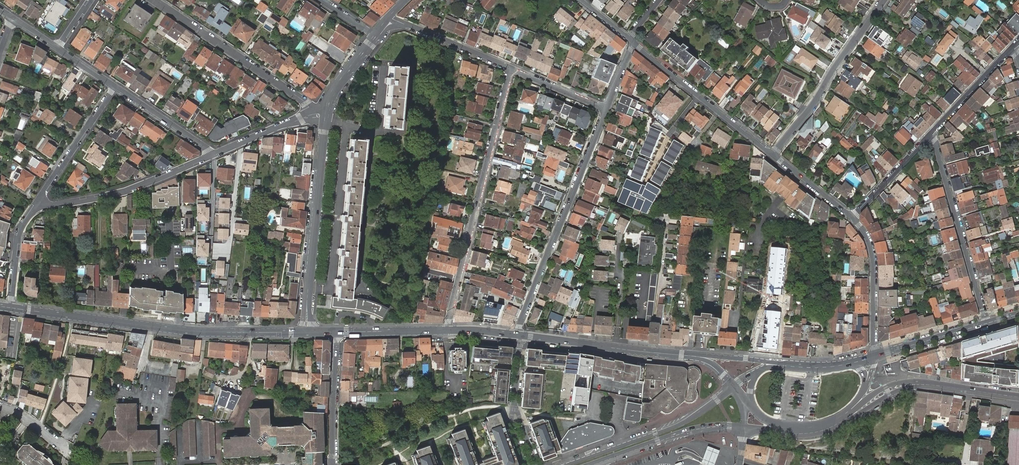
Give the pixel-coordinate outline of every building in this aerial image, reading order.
[(16,4),(24,10),(31,0),(18,0),(16,4)] [(62,0),(53,0),(56,2),(46,17),(45,18),(54,25),(58,18),(59,16),(60,14),(61,15),(66,7),(60,3),(62,0)] [(110,0),(108,0),(106,3),(108,4),(116,10),(123,0),(111,0),(110,0)] [(290,6),(292,3),(292,4),(293,3),(294,0),(281,0),(279,2),(276,6),(282,10),(286,4),(290,6)] [(389,8),(378,0),(370,8),(381,16),(389,8)] [(408,4),(397,15),(403,18),(414,8),(415,9),(418,7),(416,5),(422,0),(413,0),(408,4)] [(477,2),(487,11),(495,0),(479,0),(477,2)] [(615,14),(623,3),(619,0),(615,0),(614,2),(612,1),(606,8),(609,11),(610,10),(615,14)] [(633,3),(635,0),(629,0),(624,6),(625,6),(618,15),(627,22),(636,10),(631,5),(629,3),(630,1),(633,3)] [(670,7),(671,7),(680,15),(686,7),(685,6),(678,0),(676,0),(670,7)] [(859,3),(854,0),(845,0),(844,1),(843,0),(840,0),(838,3),(841,5),(852,13),(855,8),(859,3)] [(915,3),(910,0),(905,0),(902,5),(906,8),(909,11),(915,3)] [(25,12),(24,13),(34,19),(42,8),(32,1),(25,12)] [(228,9),(218,2),(214,8),(213,10),(217,13),(217,14),(217,15),(215,19),(209,16),(206,21),(211,25),(212,23),(220,29),(223,25),(219,22),(228,9)] [(263,13),(267,16),(271,9),(267,7),(261,2),(256,9),(262,12),(263,13)] [(310,23),(319,10),(306,2),(298,13),(297,14),(306,21),(310,23)] [(755,9),(744,3),(735,20),(744,25),(750,14),(752,15),(755,9)] [(798,3),(796,7),(809,14),(814,17),(817,13),(798,3)] [(146,21),(147,21),(151,15),(150,15),(152,13),(139,4),(138,6),(135,4),(134,4),(130,9),(130,10),(131,10),(129,13),(128,13),(123,20),(127,22),(128,21),(133,24),(137,27),(136,28),(140,31),(145,24),(144,24),(146,21)] [(904,19),(909,11),(906,8),(902,5),(899,9),(896,13),(904,19)] [(196,15),(205,21),(210,13),(202,8),(203,7),(202,6),(200,8),(197,6),(192,12),(196,15)] [(425,25),(424,26),(435,31),(440,19),(430,14),(432,8),(426,6),(424,12),(419,23),(425,25)] [(562,10),(560,7),(553,16),(556,18),(556,19),(562,10)] [(671,7),(665,15),(666,16),(674,23),(678,19),(678,20),(682,16),(681,15),(680,15),(671,7)] [(804,24),(809,14),(794,7),(789,16),(804,24)] [(103,8),(100,12),(108,18),(111,14),(103,8)] [(231,11),(228,9),(219,22),(223,25),(220,29),(212,23),(211,25),(223,33),(227,27),(230,30),(231,28),(223,23),(231,11)] [(325,14),(319,10),(310,23),(316,27),(325,14)] [(567,14),(562,10),(556,19),(556,20),(559,22),(561,22),(567,27),(565,28),(569,32),(577,21),(569,15),(568,16),(566,14),(567,14)] [(831,21),(828,26),(829,27),(836,32),(838,34),(842,29),(840,27),(844,22),(836,17),(828,10),(824,16),(831,21)] [(97,15),(92,11),(88,17),(91,19),(93,16),(95,18),(97,15)] [(263,25),(269,17),(267,16),(263,13),(262,12),(257,20),(263,25)] [(372,25),(379,18),(370,12),(363,20),(372,25)] [(918,19),(915,23),(913,27),(920,32),(928,20),(919,13),(916,17),(918,19)] [(1018,35),(1018,33),(1018,15),(1017,13),(1007,24),(1010,27),(1018,35)] [(985,18),(979,14),(976,20),(970,16),(966,23),(967,24),(965,29),(975,35),(985,18)] [(441,28),(452,33),(458,20),(446,15),(441,28)] [(606,28),(589,15),(579,27),(584,31),(586,29),(590,32),(588,34),(591,37),(593,35),(598,38),(606,28)] [(175,22),(166,16),(159,25),(163,28),(162,30),(168,35),(177,41),(185,29),(177,23),(175,22)] [(666,16),(659,24),(660,24),(669,32),(675,24),(674,23),(666,16)] [(826,25),(828,26),(831,21),(824,16),(822,18),(828,22),(826,25)] [(458,20),(452,33),(463,37),(469,23),(458,19),(458,20)] [(780,19),(771,21),(776,42),(785,40),(785,38),(787,37),(785,29),(783,30),(780,19)] [(776,42),(771,21),(767,22),(767,25),(756,27),(759,40),(770,37),(772,48),(777,47),(776,42)] [(243,24),(241,22),(233,34),(240,38),(242,40),(246,42),(248,38),(250,36),(253,31),(253,30),(244,24),(243,24)] [(1013,39),(1018,35),(1010,27),(1007,24),(1006,23),(1001,28),(1002,28),(1006,32),(1013,39)] [(288,29),(284,27),(280,24),(277,28),(277,29),(287,35),(289,31),(288,29)] [(654,32),(663,40),(666,36),(667,37),(671,33),(670,33),(670,32),(669,32),(660,24),(654,32)] [(340,25),(335,32),(336,32),(351,42),(355,36),(340,25)] [(891,35),(877,26),(869,38),(870,39),(882,47),(891,35)] [(488,30),(482,28),(481,32),(479,37),(477,41),(480,42),(480,43),(482,44),(483,44),(483,45),(488,47),(492,38),(487,36),(487,34),(488,30)] [(598,38),(601,41),(606,45),(607,46),(608,45),(609,44),(616,35),(606,28),(598,38)] [(1009,44),(1013,39),(1006,32),(1002,28),(1001,28),(997,33),(1001,37),(1009,44)] [(193,34),(185,29),(177,41),(185,46),(188,47),(192,42),(192,41),(196,36),(193,34)] [(900,35),(897,40),(907,47),(910,43),(911,44),(915,38),(917,36),(907,29),(905,31),(902,36),(900,35)] [(951,43),(952,44),(956,39),(955,39),(958,35),(951,30),(936,50),(943,55),(946,52),(950,47),(948,46),(951,43)] [(306,35),(303,33),(300,38),(307,43),(313,34),(309,31),(306,35)] [(479,37),(481,32),(478,31),(477,35),(472,33),(471,34),(469,33),(465,43),(474,47),(478,36),(479,37)] [(654,32),(653,31),(646,39),(657,48),(663,40),(654,32)] [(817,31),(811,39),(827,50),(833,42),(817,31)] [(1001,37),(997,33),(995,35),(994,36),(993,35),(990,31),(988,33),(993,37),(997,41),(1005,49),(1009,44),(1001,37)] [(86,42),(90,36),(84,32),(82,35),(79,33),(71,44),(80,50),(85,42),(86,42)] [(344,52),(352,42),(351,42),(336,32),(333,37),(335,38),(331,44),(344,52)] [(316,36),(313,34),(307,43),(310,45),(311,45),(316,36)] [(975,38),(973,41),(974,42),(986,53),(993,46),(992,46),(984,38),(980,34),(978,37),(982,41),(980,43),(976,39),(975,38)] [(501,51),(506,40),(500,38),(494,35),(492,38),(488,47),(497,50),(497,49),(500,50),(500,52),(501,52),(501,51)] [(608,45),(607,46),(603,51),(608,55),(614,47),(619,52),(625,43),(616,35),(609,44),(608,45)] [(745,38),(742,35),(735,43),(733,46),(737,49),(745,38)] [(200,38),(196,36),(192,41),(193,42),(183,56),(193,62),(194,61),(196,58),(191,54),(197,44),(196,44),(200,38)] [(311,45),(313,46),(319,51),(321,52),(324,54),(330,45),(316,36),(311,45)] [(1000,54),(1005,49),(997,41),(993,37),(990,39),(990,40),(988,39),(985,36),(984,38),(992,46),(993,46),(1000,54)] [(513,40),(507,37),(506,40),(501,51),(506,53),(507,52),(508,53),(508,54),(513,56),(517,47),(512,44),(511,43),(513,40)] [(541,41),(535,38),(531,47),(530,50),(525,61),(526,63),(529,65),(531,64),(532,65),(532,66),(533,66),(534,65),(537,67),(542,56),(536,53),(538,49),(541,41)] [(89,54),(88,55),(93,58),(100,46),(103,43),(97,39),(94,42),(92,41),(85,51),(89,54)] [(265,59),(268,62),(273,54),(276,51),(269,46),(268,46),(259,39),(256,43),(255,46),(252,50),(261,56),(265,59)] [(555,41),(549,39),(548,41),(543,52),(542,56),(537,67),(538,68),(541,70),(543,69),(544,70),(544,71),(545,71),(546,70),(549,72),(551,66),(552,64),(553,61),(547,58),(549,54),(555,41)] [(668,44),(663,50),(673,59),(679,64),(690,72),(699,60),(696,57),(688,51),(690,48),(686,45),(683,47),(675,41),(672,39),(668,44)] [(882,47),(870,39),(864,47),(872,52),(872,51),(874,53),(874,54),(878,57),(881,54),(882,54),(885,49),(882,47)] [(527,45),(519,41),(517,47),(513,56),(518,58),(518,57),(520,58),(520,59),(525,61),(530,50),(525,48),(527,45)] [(987,54),(986,53),(974,42),(971,44),(978,50),(974,54),(980,60),(985,54),(986,56),(984,58),(987,60),(985,61),(989,65),(994,60),(989,56),(987,54)] [(753,51),(759,56),(761,53),(764,50),(758,45),(753,51)] [(111,49),(106,46),(101,54),(93,65),(103,72),(111,60),(104,56),(107,51),(109,52),(111,49)] [(31,57),(34,49),(30,47),(29,50),(22,47),(19,55),(17,54),(15,59),(15,60),(28,65),(31,57)] [(203,47),(196,58),(194,61),(202,66),(211,52),(203,47)] [(580,61),(584,52),(570,47),(569,50),(564,63),(567,65),(569,65),(571,58),(580,61)] [(39,50),(34,48),(34,49),(31,57),(34,58),(33,60),(41,63),(42,60),(45,61),(47,58),(49,55),(45,53),(39,51),(39,50)] [(803,49),(795,60),(801,64),(802,62),(812,68),(818,60),(803,49)] [(153,53),(148,50),(145,55),(149,59),(153,62),(158,56),(153,53)] [(271,65),(278,70),(279,68),(280,67),(284,61),(286,57),(276,50),(276,51),(273,54),(268,62),(272,64),(271,65)] [(923,59),(912,50),(910,53),(913,55),(908,62),(916,69),(922,61),(922,60),(923,59)] [(636,71),(645,59),(635,51),(632,61),(637,65),(631,73),(633,74),(636,71)] [(326,60),(329,57),(324,54),(321,52),(320,53),(322,54),(321,56),(319,58),(321,59),(315,68),(322,73),(319,77),(324,81),(328,76),(335,66),(326,60)] [(209,60),(208,59),(205,65),(215,72),(217,69),(219,66),(217,65),(221,59),(213,53),(209,60)] [(930,62),(937,67),(943,58),(936,53),(930,62)] [(773,66),(778,60),(770,54),(766,59),(769,61),(768,62),(773,66)] [(293,59),(288,55),(286,57),(284,61),(280,67),(279,68),(278,70),(285,74),(287,70),(291,73),(296,66),(293,64),(291,63),(293,59)] [(963,66),(967,69),(977,78),(980,75),(960,56),(957,60),(963,66)] [(47,58),(45,61),(42,67),(50,71),(49,72),(53,74),(53,73),(58,64),(55,62),(47,58)] [(604,60),(603,60),(599,58),(591,77),(592,78),(605,83),(613,64),(604,60)] [(852,73),(857,77),(861,72),(868,76),(872,69),(856,58),(851,65),(855,68),(852,73)] [(223,59),(219,66),(217,69),(223,73),(227,75),(228,72),(230,73),(234,66),(223,59)] [(653,65),(645,59),(636,71),(638,72),(640,69),(641,68),(647,73),(653,65)] [(700,59),(699,60),(690,72),(700,80),(702,78),(706,81),(713,73),(709,70),(710,68),(700,59)] [(957,60),(954,63),(960,69),(963,66),(957,60)] [(470,63),(462,61),(461,61),(459,72),(467,74),(469,64),(470,63)] [(3,63),(0,71),(0,75),(14,80),(18,69),(3,63)] [(62,66),(58,64),(53,73),(62,77),(67,68),(65,67),(62,66)] [(469,64),(467,74),(474,76),(475,74),(476,71),(477,66),(469,64)] [(479,82),(488,84),(489,80),(491,74),(492,70),(487,68),(488,66),(484,65),(480,64),(480,65),(477,77),(483,79),(480,79),(479,82)] [(607,83),(615,64),(613,64),(605,83),(607,83)] [(115,74),(127,82),(129,80),(133,73),(121,65),(120,67),(115,74)] [(186,65),(181,71),(185,74),(190,67),(186,65)] [(661,72),(653,65),(647,73),(653,78),(650,82),(652,83),(661,72)] [(1003,71),(1000,72),(1003,77),(1005,76),(1006,77),(1014,73),(1011,65),(1002,68),(1003,71)] [(391,66),(389,66),(388,78),(387,77),(386,84),(387,84),(385,108),(384,108),(383,115),(384,115),(383,126),(385,126),(385,128),(387,128),(388,127),(398,128),(404,67),(403,67),(391,66)] [(557,81),(559,76),(561,71),(552,68),(553,67),(551,66),(549,72),(548,73),(547,77),(557,81)] [(230,76),(229,76),(225,81),(236,88),(237,86),(239,83),(240,82),(245,74),(243,72),(240,70),(238,69),(235,67),(230,76)] [(306,79),(308,77),(306,75),(303,73),(304,71),(301,69),(299,71),(296,69),(290,78),(294,80),(296,82),(300,84),(302,85),(304,82),(306,79)] [(806,80),(783,69),(773,89),(796,100),(806,80)] [(845,82),(850,86),(852,84),(848,82),(852,76),(856,79),(857,77),(852,73),(851,73),(845,69),(839,77),(845,82)] [(959,78),(960,79),(968,87),(977,78),(967,69),(959,78)] [(148,80),(150,77),(141,70),(138,73),(148,80)] [(639,78),(633,74),(631,73),(628,70),(626,75),(621,86),(626,88),(624,92),(632,95),(638,80),(639,78)] [(999,70),(990,79),(995,84),(998,87),(1000,87),(997,84),(1001,83),(1004,79),(1003,77),(1000,72),(999,70)] [(78,74),(73,71),(62,88),(66,90),(69,87),(78,74)] [(928,77),(926,79),(930,82),(936,74),(932,71),(931,73),(929,72),(928,72),(926,75),(928,77)] [(149,82),(133,72),(133,73),(129,80),(133,82),(131,84),(143,92),(145,88),(147,86),(149,82)] [(669,79),(661,72),(652,83),(654,85),(657,81),(663,86),(669,79)] [(151,89),(152,88),(158,92),(161,94),(163,95),(170,84),(172,80),(162,73),(159,77),(155,74),(149,82),(147,86),(151,89)] [(715,86),(721,79),(715,75),(716,74),(715,73),(714,74),(705,85),(709,88),(712,84),(715,86)] [(255,80),(245,74),(240,82),(239,83),(247,88),(244,93),(247,96),(251,90),(257,82),(255,80)] [(750,80),(752,78),(748,75),(746,77),(745,77),(735,90),(739,93),(741,90),(745,93),(753,83),(750,80)] [(905,85),(912,76),(910,75),(901,87),(903,89),(907,92),(910,89),(905,85)] [(713,93),(717,96),(728,82),(731,78),(729,76),(724,83),(722,81),(713,93)] [(735,78),(733,76),(731,78),(728,82),(717,96),(721,100),(731,88),(729,86),(735,79),(734,79),(735,78)] [(912,76),(905,85),(910,89),(907,92),(914,96),(922,84),(912,76)] [(321,91),(326,85),(315,78),(312,82),(311,83),(309,86),(306,84),(308,81),(306,79),(304,82),(302,85),(301,86),(299,90),(303,92),(311,98),(315,97),(321,91)] [(600,94),(605,83),(592,78),(588,89),(591,90),(596,92),(600,94)] [(960,79),(954,84),(963,92),(968,87),(960,79)] [(990,79),(981,88),(991,97),(993,99),(995,97),(992,95),(993,94),(991,91),(994,88),(996,90),(999,87),(998,87),(995,84),(990,79)] [(258,80),(257,82),(251,90),(247,96),(245,99),(250,102),(255,95),(256,95),(259,94),(261,92),(266,85),(258,80)] [(848,98),(855,89),(850,86),(845,82),(843,80),(836,89),(848,98)] [(201,84),(195,81),(192,86),(197,90),(201,84)] [(1003,99),(1002,99),(1004,101),(1010,99),(1018,97),(1018,82),(1018,81),(1013,83),(1010,84),(1007,84),(1006,85),(1008,92),(1010,92),(1012,97),(1009,98),(1007,96),(1003,99)] [(8,92),(15,94),(18,87),(2,82),(0,88),(0,89),(8,92)] [(480,93),(489,95),(492,86),(482,84),(479,83),(476,91),(480,92),(480,93)] [(83,99),(88,91),(81,86),(78,84),(73,92),(76,94),(83,99)] [(94,95),(99,88),(94,84),(89,91),(79,105),(86,110),(91,103),(90,103),(93,99),(96,96),(95,96),(94,95)] [(962,95),(954,88),(944,99),(952,106),(962,95)] [(981,88),(973,97),(981,105),(982,106),(991,97),(981,88)] [(206,89),(203,94),(208,98),(211,93),(206,89)] [(268,103),(274,95),(266,89),(260,98),(268,103)] [(38,102),(42,93),(36,91),(32,100),(35,101),(38,102)] [(523,102),(536,105),(539,94),(526,91),(523,102)] [(656,91),(652,98),(651,102),(648,101),(647,105),(653,107),(656,100),(658,93),(656,91)] [(675,97),(676,96),(675,96),(670,92),(658,108),(671,118),(675,113),(673,112),(681,102),(675,97)] [(552,109),(555,99),(541,94),(537,105),(545,107),(544,109),(551,111),(552,109)] [(180,101),(171,95),(164,106),(168,108),(170,110),(170,111),(172,113),(173,113),(173,112),(174,113),(181,102),(183,100),(181,99),(180,101)] [(488,97),(478,95),(476,103),(482,105),(483,105),(485,106),(488,97)] [(639,101),(623,95),(622,98),(623,99),(621,103),(620,103),(636,110),(639,101)] [(747,114),(750,116),(751,114),(752,114),(757,106),(751,102),(755,98),(751,95),(747,99),(742,106),(746,110),(749,111),(747,114)] [(683,101),(676,96),(675,97),(681,102),(673,112),(675,113),(675,112),(679,108),(683,103),(683,102),(683,101)] [(849,105),(836,96),(831,104),(832,104),(830,106),(828,110),(837,117),(839,114),(842,116),(849,105)] [(276,109),(280,112),(286,102),(278,97),(272,106),(270,109),(274,112),(276,109)] [(720,105),(723,109),(730,100),(726,97),(720,105)] [(944,99),(942,97),(937,103),(946,111),(951,105),(944,99)] [(973,97),(966,104),(974,112),(981,105),(973,97)] [(991,97),(982,106),(983,107),(986,104),(987,105),(993,99),(991,97)] [(1006,101),(1007,103),(1008,103),(1011,110),(1015,108),(1016,111),(1018,110),(1018,97),(1006,101)] [(251,103),(250,102),(245,99),(244,98),(243,101),(249,105),(248,107),(245,111),(244,113),(252,118),(257,110),(253,107),(254,105),(251,103)] [(458,100),(454,99),(453,106),(461,107),(462,101),(458,100)] [(565,104),(566,103),(556,99),(555,99),(552,109),(562,113),(565,104)] [(189,118),(193,121),(195,118),(198,113),(200,109),(187,100),(186,100),(183,105),(177,114),(187,121),(189,118)] [(482,105),(476,103),(473,102),(471,102),(472,101),(469,100),(466,110),(469,111),(469,110),(471,111),(479,113),(482,105)] [(38,110),(41,104),(38,103),(36,108),(34,111),(33,114),(35,115),(38,109),(38,110)] [(636,110),(620,103),(618,106),(620,107),(618,111),(619,112),(632,117),(633,118),(636,110)] [(926,103),(923,107),(926,110),(928,112),(937,120),(943,114),(933,105),(930,108),(926,103)] [(569,117),(574,107),(565,104),(562,113),(561,114),(569,117)] [(769,111),(760,104),(757,106),(752,114),(751,114),(757,118),(762,121),(769,111)] [(966,104),(958,113),(970,125),(972,124),(970,122),(969,121),(972,117),(974,118),(978,115),(974,112),(966,104)] [(129,110),(122,105),(121,106),(114,116),(126,124),(134,112),(130,109),(129,110)] [(461,107),(453,106),(452,114),(459,115),(460,116),(462,108),(461,107)] [(578,121),(582,111),(574,107),(569,117),(578,121)] [(39,118),(49,125),(55,115),(46,109),(39,118)] [(74,126),(81,115),(75,111),(71,109),(64,119),(74,126)] [(705,118),(703,117),(698,113),(694,109),(686,119),(691,122),(692,121),(697,125),(698,126),(701,128),(700,130),(701,130),(703,129),(710,120),(706,117),(705,118)] [(586,129),(591,117),(589,113),(582,110),(582,111),(578,121),(576,124),(586,129)] [(775,114),(770,110),(769,111),(762,121),(767,125),(768,126),(766,129),(769,131),(771,129),(773,127),(778,120),(780,118),(775,114)] [(1006,114),(1006,116),(1010,115),(1011,119),(1013,118),(1017,117),(1018,117),(1018,110),(1016,111),(1006,114)] [(512,111),(508,123),(521,126),(524,114),(512,111)] [(632,119),(632,117),(619,112),(617,117),(618,117),(616,123),(626,127),(627,125),(629,118),(632,119)] [(869,112),(866,117),(875,122),(878,124),(878,123),(882,126),(889,115),(885,112),(883,115),(879,112),(876,117),(869,112)] [(923,118),(931,126),(937,120),(928,112),(923,118)] [(137,132),(139,129),(138,129),(140,126),(145,119),(136,113),(131,121),(130,123),(136,127),(132,133),(135,135),(137,132)] [(198,113),(195,118),(199,120),(201,121),(196,128),(206,135),(211,127),(214,124),(217,120),(214,118),(211,122),(210,121),(204,117),(201,115),(198,113)] [(958,113),(949,122),(957,130),(959,128),(964,122),(967,126),(968,127),(970,125),(958,113)] [(250,124),(247,117),(242,114),(232,119),(238,131),(247,127),(246,126),(250,124)] [(866,117),(863,114),(859,119),(872,127),(874,128),(874,127),(877,124),(875,122),(866,117)] [(914,125),(924,134),(931,126),(923,118),(922,117),(920,120),(918,118),(915,121),(911,118),(909,120),(911,122),(914,125)] [(238,131),(232,119),(228,121),(225,122),(226,123),(224,125),(224,126),(228,134),(231,132),(232,134),(238,131)] [(806,125),(800,134),(803,136),(797,143),(801,146),(801,147),(805,150),(808,146),(808,145),(811,142),(813,138),(811,136),(809,135),(812,131),(814,130),(813,123),(813,122),(813,121),(813,120),(812,120),(812,119),(811,119),(806,125)] [(147,137),(155,126),(147,120),(140,131),(146,135),(145,136),(147,137)] [(767,136),(774,142),(781,133),(776,129),(781,123),(778,120),(773,127),(774,127),(767,136)] [(465,138),(478,141),(479,137),(481,126),(469,122),(466,134),(465,133),(464,138),(465,138)] [(945,140),(947,145),(951,143),(953,143),(957,142),(960,141),(965,140),(967,139),(966,138),(964,136),(961,134),(959,132),(957,130),(949,122),(946,126),(954,134),(952,138),(945,140)] [(964,122),(959,128),(962,132),(967,126),(964,122)] [(607,131),(620,136),(623,130),(617,128),(618,126),(610,123),(607,131)] [(1018,123),(1015,124),(1011,126),(1005,127),(1008,134),(1018,131),(1018,130),(1018,123)] [(228,134),(224,126),(220,128),(216,125),(208,136),(214,140),(216,140),(225,137),(224,135),(228,134)] [(696,138),(700,132),(701,130),(700,130),(701,128),(698,126),(697,125),(694,128),(697,130),(693,135),(696,138)] [(917,138),(919,140),(924,134),(914,125),(911,129),(909,127),(907,129),(917,138)] [(162,131),(155,126),(147,137),(148,138),(149,137),(155,141),(159,136),(163,139),(166,134),(162,131)] [(663,131),(652,127),(641,154),(652,158),(663,131)] [(917,138),(907,129),(905,127),(904,129),(912,136),(911,137),(915,141),(917,138)] [(110,132),(108,135),(112,138),(116,141),(120,135),(123,130),(121,128),(119,131),(118,130),(117,132),(114,130),(113,133),(110,132)] [(904,145),(911,137),(912,136),(904,129),(904,128),(896,136),(904,145)] [(99,129),(92,140),(103,147),(106,142),(111,140),(112,138),(108,135),(99,129)] [(568,146),(573,134),(560,129),(558,133),(556,138),(556,139),(555,141),(568,146)] [(731,137),(719,129),(712,139),(725,147),(731,137)] [(307,130),(306,134),(305,143),(305,148),(304,150),(311,150),(312,144),(313,137),(311,137),(311,131),(307,130)] [(505,131),(503,142),(515,145),(517,145),(519,139),(523,140),(524,137),(524,136),(505,131)] [(834,131),(832,134),(840,140),(842,137),(839,135),(839,134),(834,131)] [(693,139),(684,132),(678,138),(687,146),(693,139)] [(306,134),(297,133),(297,136),(296,142),(296,147),(305,148),(305,143),(306,134)] [(981,145),(994,141),(992,133),(982,136),(983,140),(980,141),(981,145)] [(296,142),(297,136),(294,135),(286,134),(285,144),(290,144),(292,145),(292,151),(295,152),(296,147),(296,142)] [(617,141),(620,143),(621,140),(607,134),(604,143),(614,147),(615,146),(617,141)] [(124,138),(120,135),(116,141),(118,142),(126,148),(129,144),(123,140),(124,138)] [(55,147),(58,144),(47,136),(38,149),(42,152),(50,157),(55,148),(55,147)] [(273,137),(262,138),(261,153),(271,154),(271,150),(273,137)] [(277,138),(273,137),(271,150),(271,154),(271,156),(274,157),(275,152),(274,152),(274,150),(273,150),(274,147),(280,148),(279,151),(281,151),(282,138),(277,138)] [(523,140),(519,139),(517,145),(515,145),(515,148),(516,148),(524,150),(527,138),(524,137),(523,140)] [(855,146),(844,137),(841,141),(847,147),(851,150),(853,148),(855,146)] [(850,137),(848,140),(856,148),(859,145),(850,137)] [(874,137),(869,140),(863,147),(866,150),(867,150),(871,145),(872,144),(874,142),(873,140),(875,138),(875,137),(874,137)] [(875,150),(881,144),(881,143),(875,138),(873,140),(874,142),(872,144),(871,145),(872,147),(875,150)] [(337,297),(350,298),(350,296),(364,153),(365,140),(352,139),(350,139),(349,151),(348,151),(347,158),(348,158),(346,184),(345,184),(344,191),(345,191),(343,215),(342,215),(341,221),(342,222),(340,248),(339,248),(338,255),(339,255),(337,279),(336,279),(335,285),(336,285),(335,297),(337,297)] [(457,149),(456,154),(464,156),(465,151),(471,153),(473,144),(460,140),(457,149)] [(686,146),(676,140),(664,159),(674,165),(686,146)] [(21,150),(25,145),(18,141),(18,142),(16,147),(21,150)] [(184,141),(181,146),(178,151),(183,154),(182,156),(183,156),(184,157),(184,156),(189,159),(199,155),(199,151),(184,141)] [(117,157),(119,158),(122,154),(126,148),(118,142),(115,145),(122,150),(117,157)] [(1001,155),(997,142),(995,142),(989,145),(989,146),(991,153),(994,152),(996,157),(1001,155)] [(947,145),(942,146),(945,158),(955,155),(951,143),(947,145)] [(105,157),(99,153),(100,152),(97,149),(98,147),(94,144),(91,149),(90,148),(87,152),(90,154),(89,155),(88,155),(86,158),(89,160),(88,161),(90,162),(91,161),(99,166),(105,157)] [(139,151),(129,144),(126,148),(133,152),(136,155),(139,151)] [(731,158),(739,159),(741,144),(736,144),(735,150),(733,149),(731,158)] [(741,144),(739,159),(740,159),(740,155),(745,156),(744,160),(749,160),(750,152),(750,150),(751,147),(751,146),(741,144)] [(817,144),(809,155),(816,160),(823,150),(820,148),(817,146),(818,145),(817,144)] [(507,146),(505,145),(504,148),(506,149),(504,157),(517,161),(521,162),(524,150),(516,148),(515,148),(507,146)] [(549,155),(564,161),(567,153),(549,146),(548,146),(545,154),(549,155)] [(602,146),(598,156),(606,159),(611,160),(614,151),(612,150),(602,146)] [(711,149),(703,146),(700,153),(708,156),(710,151),(711,149)] [(991,153),(989,146),(975,150),(976,152),(981,151),(983,151),(984,155),(991,153)] [(882,157),(883,157),(889,151),(887,149),(881,155),(882,157)] [(893,167),(899,160),(889,151),(883,157),(884,158),(886,161),(893,167)] [(136,155),(133,152),(129,159),(137,164),(141,158),(136,155)] [(243,152),(242,164),(251,165),(256,165),(257,154),(243,152)] [(955,155),(945,158),(947,164),(965,159),(969,158),(967,152),(964,153),(955,155)] [(561,160),(564,161),(549,155),(544,167),(546,168),(544,173),(546,174),(551,176),(554,177),(556,172),(561,160)] [(830,165),(829,167),(838,174),(839,173),(841,175),(845,170),(843,168),(848,162),(839,155),(835,160),(833,158),(828,164),(830,165)] [(599,164),(598,167),(606,170),(607,167),(606,167),(607,165),(608,163),(610,163),(615,165),(616,163),(609,161),(598,156),(597,160),(598,161),(597,163),(599,164)] [(48,167),(37,160),(33,157),(29,163),(33,166),(31,170),(41,177),(48,167)] [(475,160),(460,157),(459,163),(457,163),(455,169),(470,173),(472,173),(473,168),(473,166),(474,163),(475,160)] [(494,162),(509,166),(509,165),(510,162),(510,161),(495,157),(494,162)] [(651,161),(640,157),(632,177),(642,181),(651,161)] [(751,168),(751,172),(761,173),(763,160),(753,158),(751,168)] [(888,172),(893,167),(886,161),(884,158),(883,159),(882,160),(881,158),(878,161),(879,163),(888,172)] [(770,163),(765,159),(765,161),(786,178),(787,177),(770,163)] [(157,168),(161,171),(162,172),(172,167),(162,160),(158,165),(159,165),(157,168)] [(928,163),(930,163),(929,162),(929,161),(929,160),(928,160),(927,160),(925,160),(925,161),(925,162),(917,164),(920,174),(922,173),(924,180),(934,177),(931,168),(930,168),(928,163)] [(673,167),(663,161),(652,180),(662,186),(673,167)] [(713,178),(715,179),(716,174),(717,173),(718,167),(699,161),(697,169),(698,172),(703,174),(705,172),(706,170),(714,172),(713,178)] [(763,171),(761,183),(775,193),(779,196),(787,202),(789,203),(790,194),(791,180),(790,179),(787,177),(786,178),(765,161),(763,171)] [(966,161),(958,163),(960,170),(963,169),(967,168),(968,168),(966,161)] [(132,166),(126,162),(116,175),(124,181),(129,179),(133,173),(136,175),(138,171),(132,166)] [(870,170),(871,170),(867,163),(861,168),(864,173),(862,175),(868,185),(875,180),(870,170)] [(885,176),(888,172),(879,163),(877,165),(876,164),(875,166),(885,176)] [(948,166),(952,180),(965,176),(965,175),(963,169),(960,170),(958,163),(948,166)] [(853,164),(850,168),(859,175),(860,175),(853,164)] [(503,167),(500,178),(513,181),(513,178),(512,178),(513,173),(510,173),(511,168),(512,168),(503,165),(503,167)] [(999,171),(998,166),(995,167),(994,167),(994,168),(984,171),(988,184),(1000,180),(999,176),(997,176),(996,172),(999,171)] [(87,179),(89,176),(82,171),(77,168),(75,170),(72,174),(67,182),(75,187),(73,189),(77,191),(78,189),(80,187),(81,185),(82,187),(87,179)] [(221,179),(233,180),(233,176),(233,173),(234,169),(218,168),(217,178),(221,179)] [(29,180),(32,175),(23,169),(19,175),(19,174),(18,174),(18,173),(17,173),(17,174),(15,172),(12,177),(16,180),(13,183),(24,191),(27,186),(28,187),(31,182),(29,180)] [(609,181),(611,176),(594,169),(590,178),(602,183),(607,185),(609,181)] [(557,179),(561,181),(565,172),(561,170),(557,179)] [(211,173),(197,173),(197,186),(211,186),(211,173)] [(615,189),(618,190),(624,177),(619,175),(613,173),(612,176),(618,178),(619,179),(615,189)] [(302,175),(301,176),(301,180),(302,180),(302,185),(303,185),(303,187),(300,186),(300,189),(308,190),(309,176),(302,175)] [(535,175),(532,181),(540,184),(542,178),(535,175)] [(448,186),(447,190),(463,194),(465,188),(462,188),(464,180),(449,176),(446,186),(448,186)] [(909,177),(901,185),(910,195),(917,201),(919,196),(908,186),(909,184),(910,184),(911,184),(913,185),(912,185),(921,194),(925,192),(918,186),(909,177)] [(962,177),(952,180),(955,192),(965,189),(962,177)] [(590,178),(585,189),(587,190),(598,195),(603,184),(590,178)] [(643,186),(628,179),(624,187),(625,188),(619,202),(648,214),(662,190),(650,183),(647,186),(644,185),(643,186)] [(194,180),(184,180),(183,201),(194,201),(194,180)] [(789,203),(801,212),(803,197),(804,192),(798,187),(799,186),(791,180),(790,194),(789,203)] [(498,202),(504,204),(506,195),(507,194),(510,194),(510,192),(511,188),(512,184),(500,181),(498,188),(496,193),(495,200),(499,201),(498,202)] [(1004,188),(1002,181),(998,182),(996,183),(998,190),(1000,190),(1004,188)] [(521,193),(524,193),(527,185),(525,184),(521,183),(518,192),(521,193)] [(846,183),(839,192),(846,198),(853,189),(846,183)] [(902,203),(910,195),(901,185),(898,183),(890,191),(893,194),(902,203)] [(551,194),(553,189),(542,185),(540,190),(538,194),(533,192),(532,191),(529,197),(524,195),(522,200),(533,204),(538,206),(539,204),(540,201),(541,202),(543,195),(542,195),(544,191),(551,194)] [(830,193),(833,196),(839,188),(836,185),(830,193)] [(606,190),(616,195),(618,190),(615,189),(607,186),(606,190)] [(156,193),(152,193),(152,208),(169,207),(169,206),(179,205),(179,203),(178,187),(168,187),(168,189),(161,189),(161,191),(156,191),(156,193)] [(946,198),(943,187),(929,191),(929,194),(931,194),(932,199),(930,199),(930,198),(924,199),(925,203),(933,201),(946,198)] [(1006,196),(1004,188),(1000,190),(998,190),(987,194),(989,197),(998,194),(1001,205),(1006,204),(1008,203),(1006,196)] [(296,195),(291,195),(291,198),(307,200),(308,190),(300,189),(296,189),(296,195)] [(599,195),(598,195),(587,190),(583,198),(596,203),(599,195)] [(816,199),(804,190),(804,192),(815,201),(816,199)] [(563,193),(557,191),(555,196),(551,194),(544,191),(542,195),(543,195),(544,194),(560,201),(563,193)] [(880,195),(886,202),(887,204),(891,205),(889,203),(887,200),(887,196),(884,191),(880,195)] [(801,212),(810,219),(815,201),(804,192),(803,197),(801,212)] [(960,202),(972,198),(973,198),(971,192),(958,196),(960,202)] [(891,204),(891,205),(895,209),(898,210),(898,209),(901,209),(904,207),(903,206),(902,203),(893,194),(891,196),(887,196),(887,200),(889,203),(890,203),(892,203),(891,204)] [(880,195),(877,199),(882,205),(886,202),(880,195)] [(231,198),(220,197),(220,208),(230,208),(231,198)] [(829,217),(830,207),(822,201),(822,202),(818,198),(816,208),(820,209),(819,210),(820,211),(818,214),(827,220),(829,217)] [(949,208),(946,198),(933,201),(936,212),(937,211),(949,208)] [(958,203),(960,209),(974,205),(972,198),(960,202),(958,203)] [(204,200),(197,200),(197,221),(209,221),(209,207),(204,207),(204,200)] [(291,201),(287,200),(286,208),(288,208),(291,209),(293,209),(303,211),(304,203),(298,202),(292,201),(291,201)] [(530,208),(532,205),(522,201),(521,205),(520,207),(523,209),(523,208),(526,209),(527,207),(530,208)] [(580,201),(576,211),(588,215),(592,206),(580,201)] [(917,201),(914,204),(908,212),(913,218),(915,209),(916,206),(917,201)] [(4,203),(2,202),(0,202),(0,215),(9,220),(11,214),(10,214),(12,209),(3,205),(4,203)] [(449,204),(447,213),(459,216),(460,211),(462,211),(463,207),(449,203),(449,204)] [(1006,205),(1006,204),(1001,205),(1002,207),(999,208),(1003,220),(1009,218),(1005,206),(1006,205)] [(960,209),(962,215),(976,211),(974,205),(960,209)] [(751,222),(755,222),(755,219),(750,219),(751,207),(747,206),(746,221),(751,222)] [(286,208),(281,207),(279,225),(284,225),(291,226),(304,229),(305,220),(292,217),(290,217),(286,216),(287,213),(288,208),(286,208)] [(530,224),(538,227),(540,222),(539,221),(541,216),(542,217),(544,212),(534,208),(532,213),(528,223),(530,224)] [(862,221),(867,227),(874,224),(868,208),(862,215),(862,221)] [(952,217),(949,208),(937,211),(938,213),(937,213),(939,219),(935,220),(936,222),(952,217)] [(305,220),(306,211),(303,211),(293,209),(292,217),(305,220)] [(230,213),(220,212),(219,223),(230,224),(230,213)] [(908,212),(908,213),(903,216),(902,214),(898,217),(899,218),(893,222),(895,225),(898,223),(899,223),(899,222),(900,222),(911,219),(913,218),(908,212)] [(982,223),(979,212),(967,216),(968,221),(970,221),(972,230),(985,226),(984,225),(984,223),(982,223)] [(570,223),(569,226),(579,230),(581,225),(583,226),(586,218),(573,213),(569,223),(570,223)] [(123,224),(127,224),(127,214),(113,215),(114,234),(123,234),(123,224)] [(89,215),(78,215),(78,219),(74,219),(74,232),(74,236),(84,236),(84,234),(89,234),(89,230),(89,215)] [(501,218),(488,215),(485,226),(493,228),(498,229),(498,227),(500,220),(501,218)] [(436,217),(432,216),(430,232),(436,233),(458,238),(462,224),(436,217)] [(683,216),(682,226),(693,227),(694,220),(696,220),(696,221),(700,221),(700,222),(706,222),(706,218),(683,216)] [(621,230),(621,232),(624,234),(630,222),(621,217),(615,229),(619,231),(620,229),(621,230)] [(954,226),(952,217),(936,222),(935,222),(935,223),(935,225),(936,226),(937,230),(954,226)] [(1018,235),(1018,231),(1016,226),(1015,226),(1013,217),(1002,221),(1005,229),(1011,227),(1013,233),(1014,237),(1018,235)] [(145,219),(140,220),(136,219),(133,219),(133,236),(145,236),(145,229),(145,225),(146,225),(146,226),(149,226),(149,220),(145,220),(145,219)] [(10,223),(0,220),(0,233),(4,235),(5,231),(7,232),(10,223)] [(251,224),(235,222),(234,233),(249,235),(251,224)] [(548,225),(540,222),(538,227),(543,229),(546,230),(548,225)] [(836,226),(836,223),(830,222),(829,233),(828,237),(838,238),(838,234),(839,229),(839,226),(836,226)] [(874,224),(867,227),(871,235),(882,230),(878,222),(874,224)] [(537,231),(538,227),(530,224),(529,226),(529,227),(524,225),(521,232),(517,230),(515,234),(522,236),(531,240),(536,230),(537,231)] [(850,224),(847,227),(846,229),(846,232),(848,234),(850,232),(855,239),(859,235),(850,224)] [(572,241),(576,243),(577,239),(581,231),(579,230),(569,226),(567,231),(566,233),(564,238),(567,239),(572,241)] [(693,227),(682,226),(681,235),(694,237),(695,234),(692,234),(692,228),(695,229),(695,227),(694,227),(693,227)] [(966,232),(969,241),(989,234),(988,230),(986,230),(985,226),(972,230),(966,232)] [(724,303),(734,304),(735,292),(733,292),(727,291),(728,278),(736,279),(738,263),(730,262),(731,250),(739,251),(739,249),(741,235),(732,234),(733,227),(731,227),(731,234),(729,250),(728,262),(727,275),(726,278),(726,282),(725,291),(724,303)] [(229,229),(218,228),(217,239),(228,239),(229,229)] [(882,230),(871,235),(875,243),(876,243),(885,241),(883,232),(887,230),(886,228),(882,230)] [(958,240),(955,228),(942,232),(942,233),(946,244),(947,244),(958,240)] [(43,242),(43,241),(43,239),(42,239),(43,230),(33,229),(33,234),(34,234),(34,238),(33,241),(39,242),(43,242)] [(494,236),(495,232),(492,231),(484,229),(483,234),(484,234),(482,241),(481,247),(486,248),(492,250),(494,244),(492,243),(494,236)] [(838,234),(838,238),(841,238),(841,234),(846,234),(846,232),(846,229),(839,229),(838,234)] [(284,233),(273,231),(272,239),(282,241),(283,238),(284,233)] [(288,239),(286,239),(286,241),(290,242),(299,244),(301,235),(287,232),(287,236),(289,237),(291,237),(291,240),(289,240),(288,239)] [(204,236),(197,235),(196,256),(208,257),(209,243),(203,243),(204,236)] [(691,246),(693,246),(693,245),(694,239),(694,237),(681,235),(680,245),(691,246)] [(436,246),(435,248),(446,251),(448,243),(450,243),(451,243),(452,239),(449,239),(438,236),(437,241),(439,242),(438,247),(436,246)] [(639,264),(652,265),(653,254),(655,254),(656,245),(654,245),(655,238),(642,237),(641,244),(646,245),(645,253),(640,253),(639,264)] [(572,241),(567,239),(563,248),(564,248),(562,254),(573,259),(577,247),(571,245),(572,241)] [(531,251),(522,248),(524,244),(514,240),(512,244),(515,246),(512,254),(521,258),(520,261),(525,263),(526,259),(527,260),(531,251)] [(613,245),(615,245),(616,241),(602,240),(601,249),(615,251),(615,247),(613,246),(613,245)] [(949,252),(961,249),(958,240),(947,244),(946,244),(942,245),(943,248),(948,247),(949,252)] [(970,243),(971,249),(982,246),(991,243),(990,240),(984,242),(981,243),(980,240),(970,243)] [(286,241),(283,241),(282,244),(287,245),(289,244),(290,244),(289,247),(289,251),(298,253),(299,244),(290,242),(286,241)] [(867,250),(864,242),(853,241),(849,241),(846,241),(845,241),(845,244),(853,244),(852,249),(867,250)] [(878,253),(879,253),(889,253),(886,241),(885,241),(876,243),(878,253)] [(21,251),(33,252),(34,247),(35,247),(36,245),(23,243),(22,243),(21,251)] [(971,249),(973,256),(984,253),(985,253),(985,251),(983,251),(983,249),(984,249),(993,246),(992,243),(991,243),(982,246),(971,249)] [(679,255),(692,256),(692,254),(693,246),(691,246),(680,245),(679,255)] [(789,249),(772,247),(767,293),(784,295),(789,249)] [(864,257),(868,257),(867,250),(852,249),(852,256),(864,257)] [(951,261),(963,258),(961,249),(949,252),(948,253),(948,255),(949,256),(949,258),(952,257),(952,259),(952,260),(951,260),(951,261)] [(20,258),(22,259),(32,260),(33,252),(21,251),(20,258)] [(435,253),(426,251),(423,266),(434,269),(443,271),(452,273),(454,274),(458,259),(435,253)] [(487,257),(488,254),(475,251),(472,265),(483,268),(486,268),(487,264),(486,264),(486,261),(487,257)] [(288,272),(295,273),(297,254),(287,252),(286,263),(289,263),(288,272)] [(973,256),(975,263),(986,260),(988,259),(987,252),(985,253),(984,253),(973,256)] [(879,253),(880,266),(892,265),(893,265),(895,265),(893,253),(889,253),(879,253)] [(608,261),(610,261),(610,257),(596,255),(596,265),(609,266),(609,262),(608,262),(608,261)] [(679,255),(678,264),(689,266),(691,266),(692,256),(679,255)] [(557,263),(561,265),(563,260),(553,256),(551,261),(557,263)] [(864,262),(864,257),(852,256),(852,264),(851,267),(851,269),(863,270),(863,268),(863,264),(864,262)] [(965,265),(963,258),(951,261),(949,262),(951,269),(965,265)] [(977,271),(991,267),(988,259),(986,260),(975,263),(977,271)] [(226,260),(217,260),(217,275),(228,276),(230,264),(226,264),(226,260)] [(112,274),(112,273),(110,273),(110,274),(108,274),(108,280),(107,292),(97,291),(98,288),(98,262),(96,262),(94,262),(94,263),(94,265),(94,274),(94,281),(94,288),(94,290),(94,305),(112,306),(113,293),(112,293),(112,280),(112,274)] [(689,266),(678,264),(677,275),(682,275),(683,275),(689,276),(690,276),(690,275),(690,274),(691,268),(691,266),(689,266)] [(64,266),(59,265),(58,268),(52,267),(52,265),(50,265),(50,267),(49,267),(49,281),(53,282),(54,282),(58,282),(63,282),(64,279),(64,276),(64,275),(64,268),(64,266)] [(893,278),(894,278),(894,271),(892,271),(892,265),(880,266),(880,278),(893,278)] [(969,276),(965,265),(951,269),(954,278),(945,280),(943,281),(943,283),(946,282),(969,276)] [(991,275),(993,275),(991,267),(977,271),(980,278),(991,275)] [(516,287),(522,290),(525,285),(521,283),(521,282),(525,273),(513,269),(511,273),(510,272),(508,276),(509,277),(516,280),(513,286),(516,287)] [(606,275),(608,276),(609,271),(595,270),(594,280),(608,281),(608,277),(606,277),(606,275)] [(647,315),(653,316),(658,272),(652,271),(647,315)] [(1018,302),(1016,292),(1015,287),(1014,285),(1013,281),(1006,283),(1005,278),(1004,273),(1000,274),(1001,279),(1003,279),(1003,284),(1003,286),(1004,290),(1005,292),(1008,305),(1018,302)] [(524,299),(527,292),(522,290),(516,287),(513,286),(504,282),(497,279),(488,277),(473,274),(471,281),(470,285),(477,287),(482,288),(481,292),(489,294),(489,292),(492,293),(511,300),(513,294),(515,295),(515,293),(522,296),(521,298),(524,299)] [(677,275),(675,274),(673,289),(677,290),(678,290),(680,290),(682,275),(677,275)] [(981,283),(992,280),(991,275),(980,278),(981,283)] [(842,282),(840,302),(844,302),(844,304),(846,304),(846,302),(846,300),(847,298),(847,297),(847,295),(847,291),(847,287),(848,283),(848,280),(849,279),(856,279),(869,280),(869,276),(855,276),(843,276),(842,282)] [(970,281),(969,276),(946,282),(943,283),(944,287),(945,290),(960,286),(963,300),(969,298),(973,297),(969,284),(968,281),(970,281)] [(34,278),(25,277),(23,287),(24,287),(24,288),(24,289),(24,290),(24,291),(24,292),(25,293),(26,293),(26,294),(27,294),(27,295),(28,295),(29,295),(29,296),(30,295),(30,296),(31,296),(36,297),(37,287),(36,286),(34,285),(34,278)] [(538,293),(549,297),(555,280),(552,278),(549,285),(542,283),(538,293)] [(880,278),(880,291),(892,291),(892,286),(894,286),(893,281),(893,278),(880,278)] [(118,279),(112,280),(112,293),(113,293),(112,306),(128,308),(128,305),(129,294),(125,293),(117,293),(117,289),(119,290),(120,286),(118,285),(118,279)] [(556,300),(561,287),(563,284),(560,283),(561,281),(556,279),(555,280),(549,297),(553,298),(556,300)] [(743,291),(762,293),(763,280),(762,280),(762,281),(760,281),(760,280),(749,279),(749,280),(745,280),(743,291)] [(450,291),(452,283),(441,280),(440,284),(439,288),(435,302),(430,301),(431,297),(428,297),(428,298),(426,305),(445,310),(450,291)] [(297,293),(299,283),(292,283),(290,283),(288,295),(288,300),(296,301),(297,293)] [(468,284),(465,297),(474,299),(477,287),(470,285),(468,284)] [(1003,286),(995,288),(995,289),(994,289),(995,293),(995,294),(1005,292),(1004,290),(1003,286)] [(129,292),(129,294),(128,305),(143,307),(145,288),(134,287),(134,289),(129,288),(129,292)] [(198,311),(209,312),(209,298),(205,298),(205,294),(207,294),(207,288),(198,287),(198,311)] [(569,305),(574,292),(561,287),(556,300),(569,305)] [(181,311),(182,311),(182,307),(182,299),(182,293),(179,293),(178,293),(167,291),(167,292),(165,292),(165,291),(150,289),(150,290),(145,289),(145,288),(143,307),(144,307),(144,308),(166,311),(166,310),(179,311),(181,311)] [(86,304),(94,305),(94,290),(87,289),(86,296),(82,296),(82,304),(86,304)] [(989,311),(999,308),(995,294),(995,293),(994,289),(984,292),(985,296),(989,311)] [(187,290),(182,290),(182,293),(182,299),(182,307),(182,311),(182,312),(192,312),(192,307),(192,306),(192,298),(184,299),(184,296),(187,296),(187,290)] [(266,302),(261,301),(261,307),(261,308),(260,316),(268,317),(269,308),(269,302),(269,299),(271,299),(271,298),(272,290),(267,290),(266,299),(266,302)] [(907,293),(907,290),(899,290),(895,290),(894,290),(892,291),(880,291),(880,298),(883,298),(883,307),(891,307),(899,308),(902,308),(907,308),(907,293)] [(576,292),(574,292),(569,305),(576,308),(579,300),(580,299),(581,295),(580,294),(576,292)] [(999,308),(1008,305),(1005,292),(995,294),(999,308)] [(287,303),(288,300),(288,295),(284,295),(283,302),(278,302),(277,308),(277,317),(286,317),(286,308),(287,308),(287,303)] [(216,313),(217,299),(214,298),(212,297),(209,297),(209,298),(209,312),(216,313)] [(356,299),(350,298),(337,297),(335,297),(333,297),(332,299),(332,306),(355,308),(361,309),(366,311),(371,312),(377,315),(382,317),(386,309),(381,306),(375,303),(369,302),(363,300),(360,300),(356,299)] [(465,297),(462,310),(471,312),(474,299),(465,297)] [(958,311),(961,319),(979,314),(975,297),(973,297),(969,298),(970,302),(972,303),(959,307),(960,311),(958,311)] [(216,313),(223,313),(224,302),(225,298),(223,298),(221,298),(221,299),(217,299),(216,313)] [(277,308),(278,302),(279,298),(271,298),(271,299),(269,299),(269,302),(269,308),(268,317),(277,317),(277,308)] [(420,314),(418,323),(423,323),(425,315),(426,305),(428,298),(424,298),(423,303),(418,302),(416,314),(420,314)] [(934,316),(935,318),(941,317),(935,298),(929,300),(934,316)] [(240,300),(240,299),(237,299),(237,303),(224,302),(223,313),(238,315),(239,306),(239,304),(240,300)] [(294,317),(296,301),(288,300),(287,303),(287,308),(286,308),(286,317),(294,317)] [(239,306),(238,315),(252,316),(252,308),(253,308),(254,302),(248,301),(247,307),(239,306)] [(252,308),(252,316),(260,316),(261,308),(261,307),(261,301),(256,301),(254,301),(254,302),(253,308),(252,308)] [(505,305),(489,301),(485,318),(499,320),(505,305)] [(844,302),(840,302),(839,313),(849,314),(853,314),(853,311),(849,311),(849,308),(847,308),(846,307),(847,304),(846,304),(844,304),(844,302)] [(839,304),(831,303),(828,334),(819,333),(818,344),(835,346),(838,313),(839,304)] [(869,303),(856,303),(856,312),(854,312),(854,316),(858,316),(858,312),(869,312),(869,303)] [(950,306),(954,321),(961,319),(958,311),(960,311),(959,307),(958,307),(955,308),(955,305),(954,304),(949,305),(950,306)] [(442,323),(445,310),(426,305),(425,315),(423,323),(433,323),(442,323)] [(514,323),(520,309),(518,308),(516,312),(512,310),(513,306),(509,305),(501,325),(511,326),(514,323)] [(883,307),(880,306),(880,316),(886,316),(891,315),(891,307),(883,307)] [(944,324),(954,321),(950,306),(940,309),(944,324)] [(543,310),(536,307),(530,322),(537,325),(543,310)] [(457,309),(454,322),(473,322),(475,313),(471,312),(462,310),(457,309)] [(729,345),(737,346),(738,334),(731,333),(727,332),(729,310),(723,309),(722,319),(721,332),(720,335),(719,344),(729,345)] [(782,312),(766,310),(756,347),(778,349),(782,312)] [(563,316),(551,311),(548,318),(560,323),(563,316)] [(839,313),(838,313),(838,323),(852,324),(853,316),(853,314),(849,314),(839,313)] [(922,313),(920,314),(917,315),(917,313),(901,318),(902,323),(906,335),(919,331),(931,328),(928,318),(924,319),(922,313)] [(5,347),(7,335),(6,335),(1,334),(1,331),(7,331),(9,315),(0,314),(0,347),(5,347)] [(720,335),(721,332),(722,319),(715,318),(715,315),(705,314),(705,317),(700,317),(698,316),(696,330),(696,332),(698,332),(720,335)] [(886,316),(880,316),(880,320),(880,327),(881,327),(891,327),(890,322),(891,315),(886,316)] [(595,334),(612,335),(614,317),(597,316),(595,334)] [(853,334),(852,351),(867,346),(869,344),(869,328),(869,322),(869,317),(860,317),(860,331),(856,331),(856,325),(858,325),(858,316),(854,316),(854,324),(853,324),(853,334)] [(931,328),(937,326),(935,318),(934,316),(932,316),(933,318),(930,319),(929,317),(928,317),(928,318),(931,328)] [(30,339),(30,337),(33,322),(34,319),(23,317),(20,331),(26,332),(25,339),(30,339)] [(562,331),(567,331),(571,321),(567,319),(562,331)] [(567,331),(576,332),(577,319),(572,319),(571,320),(571,321),(567,331)] [(576,332),(584,333),(585,320),(577,319),(576,332)] [(791,355),(799,356),(801,342),(803,325),(806,325),(807,319),(803,319),(803,322),(800,321),(800,323),(794,323),(794,325),(791,355)] [(584,333),(592,333),(593,320),(585,320),(584,333)] [(901,336),(906,335),(902,323),(895,326),(894,321),(890,322),(891,327),(890,340),(901,336)] [(30,337),(39,338),(42,323),(33,322),(30,337)] [(629,339),(651,341),(652,329),(653,323),(653,322),(650,322),(649,329),(630,327),(629,339)] [(55,342),(51,361),(58,362),(61,355),(65,335),(60,334),(59,338),(56,338),(57,333),(58,326),(42,323),(39,338),(55,342)] [(835,346),(834,355),(839,354),(843,353),(852,351),(853,334),(853,324),(852,324),(838,323),(836,339),(835,346)] [(662,326),(661,344),(672,345),(674,325),(672,324),(671,332),(669,332),(669,326),(662,326)] [(688,341),(688,342),(690,329),(685,329),(681,329),(681,333),(676,333),(676,325),(674,325),(672,345),(683,346),(683,345),(685,345),(688,342),(688,341)] [(783,355),(791,355),(794,325),(792,325),(792,326),(792,328),(785,327),(785,329),(785,333),(784,341),(783,355)] [(963,342),(962,360),(1018,343),(1018,325),(963,342)] [(890,340),(891,327),(881,327),(880,327),(879,327),(879,342),(880,343),(890,340)] [(71,330),(69,343),(104,348),(107,335),(100,334),(100,333),(93,332),(92,333),(83,332),(83,330),(76,330),(75,330),(71,330)] [(145,334),(130,332),(127,344),(141,349),(145,334)] [(809,343),(818,344),(819,333),(810,332),(809,343),(801,342),(799,356),(808,357),(808,355),(811,355),(812,347),(809,347),(809,343)] [(103,350),(103,351),(108,352),(108,349),(120,351),(121,347),(123,336),(107,333),(107,335),(104,348),(103,350)] [(191,340),(181,338),(180,345),(179,352),(193,354),(194,340),(191,340)] [(431,354),(431,353),(430,343),(430,338),(414,338),(414,342),(415,351),(420,351),(421,355),(423,355),(422,350),(429,350),(429,354),(431,354)] [(344,341),(343,352),(356,353),(357,352),(357,351),(357,339),(346,340),(344,341)] [(367,339),(357,339),(357,351),(359,352),(361,351),(366,352),(367,339)] [(366,352),(365,360),(365,365),(369,366),(379,367),(380,359),(367,357),(368,350),(370,350),(369,355),(374,355),(375,350),(378,350),(379,355),(381,355),(381,357),(382,356),(382,352),(382,339),(367,339),(366,352)] [(399,339),(382,339),(382,352),(399,352),(399,339)] [(179,352),(180,345),(153,340),(151,354),(174,358),(173,363),(171,377),(176,378),(177,370),(178,359),(179,352)] [(201,340),(194,340),(193,354),(179,352),(178,359),(198,362),(201,340)] [(322,340),(321,361),(330,361),(330,342),(327,340),(322,340)] [(207,356),(213,357),(214,352),(216,352),(217,343),(209,342),(207,354),(206,354),(206,356),(207,356)] [(963,342),(953,345),(954,357),(959,357),(961,357),(961,359),(962,359),(963,342)] [(214,352),(213,357),(223,358),(225,344),(217,343),(216,352),(214,352)] [(962,360),(962,363),(972,365),(995,367),(1011,369),(1018,369),(1018,365),(1009,365),(1005,364),(978,362),(978,359),(1005,351),(1018,347),(1018,343),(962,360)] [(141,349),(127,344),(124,352),(139,356),(141,349)] [(225,344),(223,358),(230,359),(232,344),(225,344)] [(232,344),(230,359),(237,360),(239,345),(232,344)] [(286,357),(286,360),(288,360),(289,344),(269,344),(268,360),(280,360),(280,356),(286,357)] [(247,346),(239,345),(237,360),(245,361),(247,346)] [(498,348),(473,346),(471,363),(496,365),(496,363),(510,364),(512,348),(498,346),(498,348)] [(435,348),(431,348),(431,353),(431,354),(431,360),(433,360),(436,364),(436,368),(444,367),(443,347),(439,348),(439,355),(436,355),(436,351),(435,350),(435,348)] [(946,347),(937,349),(940,361),(940,362),(946,361),(946,359),(946,357),(946,347)] [(450,350),(450,370),(454,370),(455,373),(461,373),(461,370),(465,370),(465,350),(461,350),(461,348),(454,348),(454,350),(450,350)] [(566,355),(566,354),(541,352),(541,350),(527,349),(525,366),(543,367),(543,369),(564,371),(566,355)] [(937,349),(928,352),(931,363),(932,368),(933,369),(932,375),(937,376),(937,371),(936,370),(934,363),(939,362),(939,363),(940,362),(940,361),(937,349)] [(1005,351),(978,359),(978,362),(1005,364),(1005,351)] [(139,356),(124,352),(121,365),(136,369),(139,356)] [(343,352),(342,371),(353,371),(356,372),(357,368),(353,368),(354,354),(356,353),(343,352)] [(409,362),(414,362),(414,352),(403,352),(403,367),(405,367),(405,365),(408,365),(408,364),(409,364),(409,362)] [(928,352),(919,355),(920,367),(927,365),(928,367),(926,374),(932,375),(933,369),(932,368),(931,363),(928,352)] [(568,355),(566,355),(564,371),(564,373),(571,374),(576,374),(579,353),(579,354),(574,353),(568,353),(568,355)] [(593,356),(579,353),(576,374),(576,375),(590,376),(590,373),(592,362),(593,356)] [(919,355),(907,358),(907,361),(903,362),(903,367),(908,367),(908,370),(912,371),(914,372),(913,369),(916,368),(917,371),(921,372),(921,370),(920,367),(919,355)] [(88,361),(74,359),(73,366),(72,366),(71,374),(88,377),(89,369),(87,368),(88,361)] [(640,372),(643,372),(644,364),(641,363),(636,363),(636,364),(634,364),(634,365),(631,365),(631,364),(629,364),(630,362),(620,361),(620,363),(615,362),(615,360),(607,359),(607,362),(606,370),(613,371),(612,377),(612,380),(620,381),(620,379),(622,367),(629,368),(631,368),(630,370),(635,371),(640,372)] [(330,361),(321,361),(320,364),(320,373),(329,374),(330,361)] [(599,361),(599,363),(597,374),(597,375),(605,376),(606,370),(607,362),(599,361)] [(397,362),(382,362),(382,379),(386,378),(386,365),(397,365),(397,362)] [(595,362),(592,362),(590,373),(593,373),(597,374),(599,363),(595,362)] [(230,375),(235,375),(236,374),(239,371),(235,369),(237,364),(234,363),(231,369),(230,375)] [(972,365),(962,363),(962,380),(970,382),(994,384),(995,367),(972,365)] [(664,380),(665,380),(665,388),(648,402),(641,405),(640,417),(647,418),(651,412),(654,414),(660,410),(662,411),(664,412),(665,412),(666,412),(667,412),(669,411),(670,410),(671,408),(671,407),(670,407),(673,404),(674,404),(675,405),(676,405),(677,405),(680,402),(683,399),(685,401),(687,401),(689,401),(691,401),(692,400),(694,399),(695,397),(695,395),(695,393),(695,392),(694,390),(695,380),(696,380),(697,379),(698,378),(699,376),(699,374),(699,373),(698,372),(697,370),(696,369),(695,369),(694,368),(692,368),(691,368),(689,368),(688,369),(687,370),(680,367),(667,366),(666,366),(665,367),(664,367),(663,368),(659,368),(659,365),(644,364),(643,372),(643,382),(642,397),(649,397),(663,386),(664,380)] [(118,376),(132,380),(136,369),(121,365),(118,376)] [(291,372),(290,384),(292,384),(292,383),(294,384),(294,382),(311,383),(311,373),(311,366),(306,365),(306,373),(291,372)] [(627,380),(629,368),(622,367),(620,379),(627,380)] [(1011,369),(995,367),(994,384),(1010,386),(1018,387),(1018,369),(1011,369)] [(207,368),(204,374),(212,378),(215,372),(207,368)] [(507,370),(497,369),(494,403),(504,403),(507,370)] [(22,372),(14,370),(11,384),(19,385),(22,372)] [(176,378),(176,382),(183,382),(184,370),(177,370),(176,378)] [(953,370),(948,370),(948,372),(947,373),(953,373),(953,374),(952,374),(952,378),(962,380),(962,370),(953,370)] [(640,382),(643,382),(643,372),(640,372),(635,371),(634,381),(640,382)] [(311,373),(311,383),(320,383),(320,381),(320,373),(311,373)] [(524,373),(521,407),(541,409),(544,375),(524,373)] [(86,380),(69,378),(66,401),(81,403),(82,395),(84,395),(86,380)] [(264,380),(264,388),(268,391),(268,387),(274,388),(275,381),(264,380)] [(329,381),(320,381),(320,383),(320,397),(328,397),(329,397),(329,381)] [(341,381),(341,390),(349,390),(349,381),(341,381)] [(213,385),(211,394),(217,396),(219,386),(213,385)] [(234,424),(252,387),(249,387),(246,388),(244,388),(240,396),(233,410),(228,421),(234,424)] [(588,389),(574,387),(572,405),(578,405),(577,408),(585,409),(588,389)] [(27,391),(20,389),(17,402),(24,404),(24,405),(43,410),(46,400),(26,394),(27,391)] [(226,392),(221,389),(216,404),(225,407),(230,393),(231,392),(227,391),(226,392)] [(341,390),(340,405),(348,404),(349,392),(349,390),(341,390)] [(926,413),(929,393),(917,391),(916,403),(914,412),(915,413),(915,416),(918,417),(917,424),(923,425),(924,417),(925,417),(926,413)] [(364,392),(349,392),(348,404),(356,404),(356,395),(364,395),(364,392)] [(236,395),(230,393),(225,407),(233,410),(240,396),(236,394),(236,395)] [(943,395),(929,393),(926,413),(929,413),(930,409),(941,411),(943,395)] [(941,411),(940,416),(950,417),(951,412),(953,398),(954,396),(943,395),(941,411)] [(199,396),(198,402),(207,404),(212,404),(214,397),(208,396),(204,396),(199,396)] [(315,404),(327,404),(328,397),(320,397),(316,396),(315,404)] [(958,423),(959,424),(960,417),(962,408),(963,399),(953,398),(951,412),(950,417),(949,422),(958,423)] [(66,401),(64,404),(70,409),(72,406),(66,401)] [(57,408),(52,414),(63,423),(68,418),(70,419),(75,414),(76,415),(81,409),(75,403),(72,406),(70,409),(64,404),(62,402),(57,408)] [(641,405),(627,402),(624,420),(636,421),(637,421),(638,421),(639,421),(640,420),(640,419),(640,418),(640,417),(641,405)] [(135,404),(116,404),(117,426),(118,426),(118,433),(115,433),(115,431),(107,431),(99,444),(108,450),(127,450),(127,448),(133,448),(133,450),(156,449),(156,430),(137,431),(137,432),(134,432),(134,426),(136,426),(135,404)] [(309,409),(309,411),(323,412),(324,412),(327,412),(327,404),(315,404),(315,405),(314,405),(314,410),(313,409),(309,409)] [(991,408),(990,423),(995,423),(995,422),(1000,422),(1001,410),(996,410),(997,406),(991,404),(991,408)] [(991,408),(980,407),(978,423),(980,423),(980,421),(988,422),(988,424),(990,424),(990,423),(991,408)] [(303,460),(303,462),(320,461),(321,461),(321,451),(324,451),(323,440),(323,436),(323,433),(323,419),(323,412),(309,411),(304,411),(302,410),(303,420),(304,420),(304,422),(300,426),(298,426),(298,425),(285,426),(273,426),(273,427),(270,427),(267,424),(267,421),(268,421),(268,408),(250,408),(250,419),(251,431),(252,431),(252,433),(248,437),(246,437),(246,436),(239,436),(234,437),(224,437),(225,454),(232,454),(240,454),(251,454),(258,454),(269,453),(269,450),(268,450),(268,448),(272,444),(274,444),(274,445),(300,444),(300,443),(301,443),(302,443),(306,447),(306,448),(305,448),(306,460),(303,460)] [(499,413),(486,417),(487,419),(488,421),(484,422),(496,456),(486,459),(482,460),(483,462),(484,464),(518,464),(499,413)] [(1007,464),(1018,464),(1018,416),(1010,416),(1007,464)] [(529,423),(542,460),(549,458),(556,456),(554,452),(560,450),(558,444),(554,433),(549,420),(547,421),(546,419),(543,421),(542,419),(529,423)] [(958,423),(949,422),(948,437),(957,438),(958,423)] [(586,424),(568,430),(558,444),(560,450),(561,453),(611,436),(613,433),(613,432),(614,431),(613,430),(612,428),(612,427),(586,424)] [(465,429),(452,434),(453,437),(449,439),(458,464),(477,464),(465,429)] [(912,433),(911,440),(919,441),(920,434),(912,433)] [(972,440),(971,461),(979,462),(979,464),(987,464),(987,462),(992,463),(993,439),(984,438),(984,441),(972,440)] [(29,444),(28,444),(23,445),(23,444),(20,448),(17,452),(18,454),(20,457),(19,458),(27,464),(55,464),(29,444)] [(430,445),(417,450),(418,454),(414,455),(418,464),(437,464),(430,445)] [(771,448),(749,445),(747,457),(768,464),(771,448)] [(702,463),(708,464),(714,464),(718,454),(720,451),(708,446),(707,450),(703,460),(702,463)]
